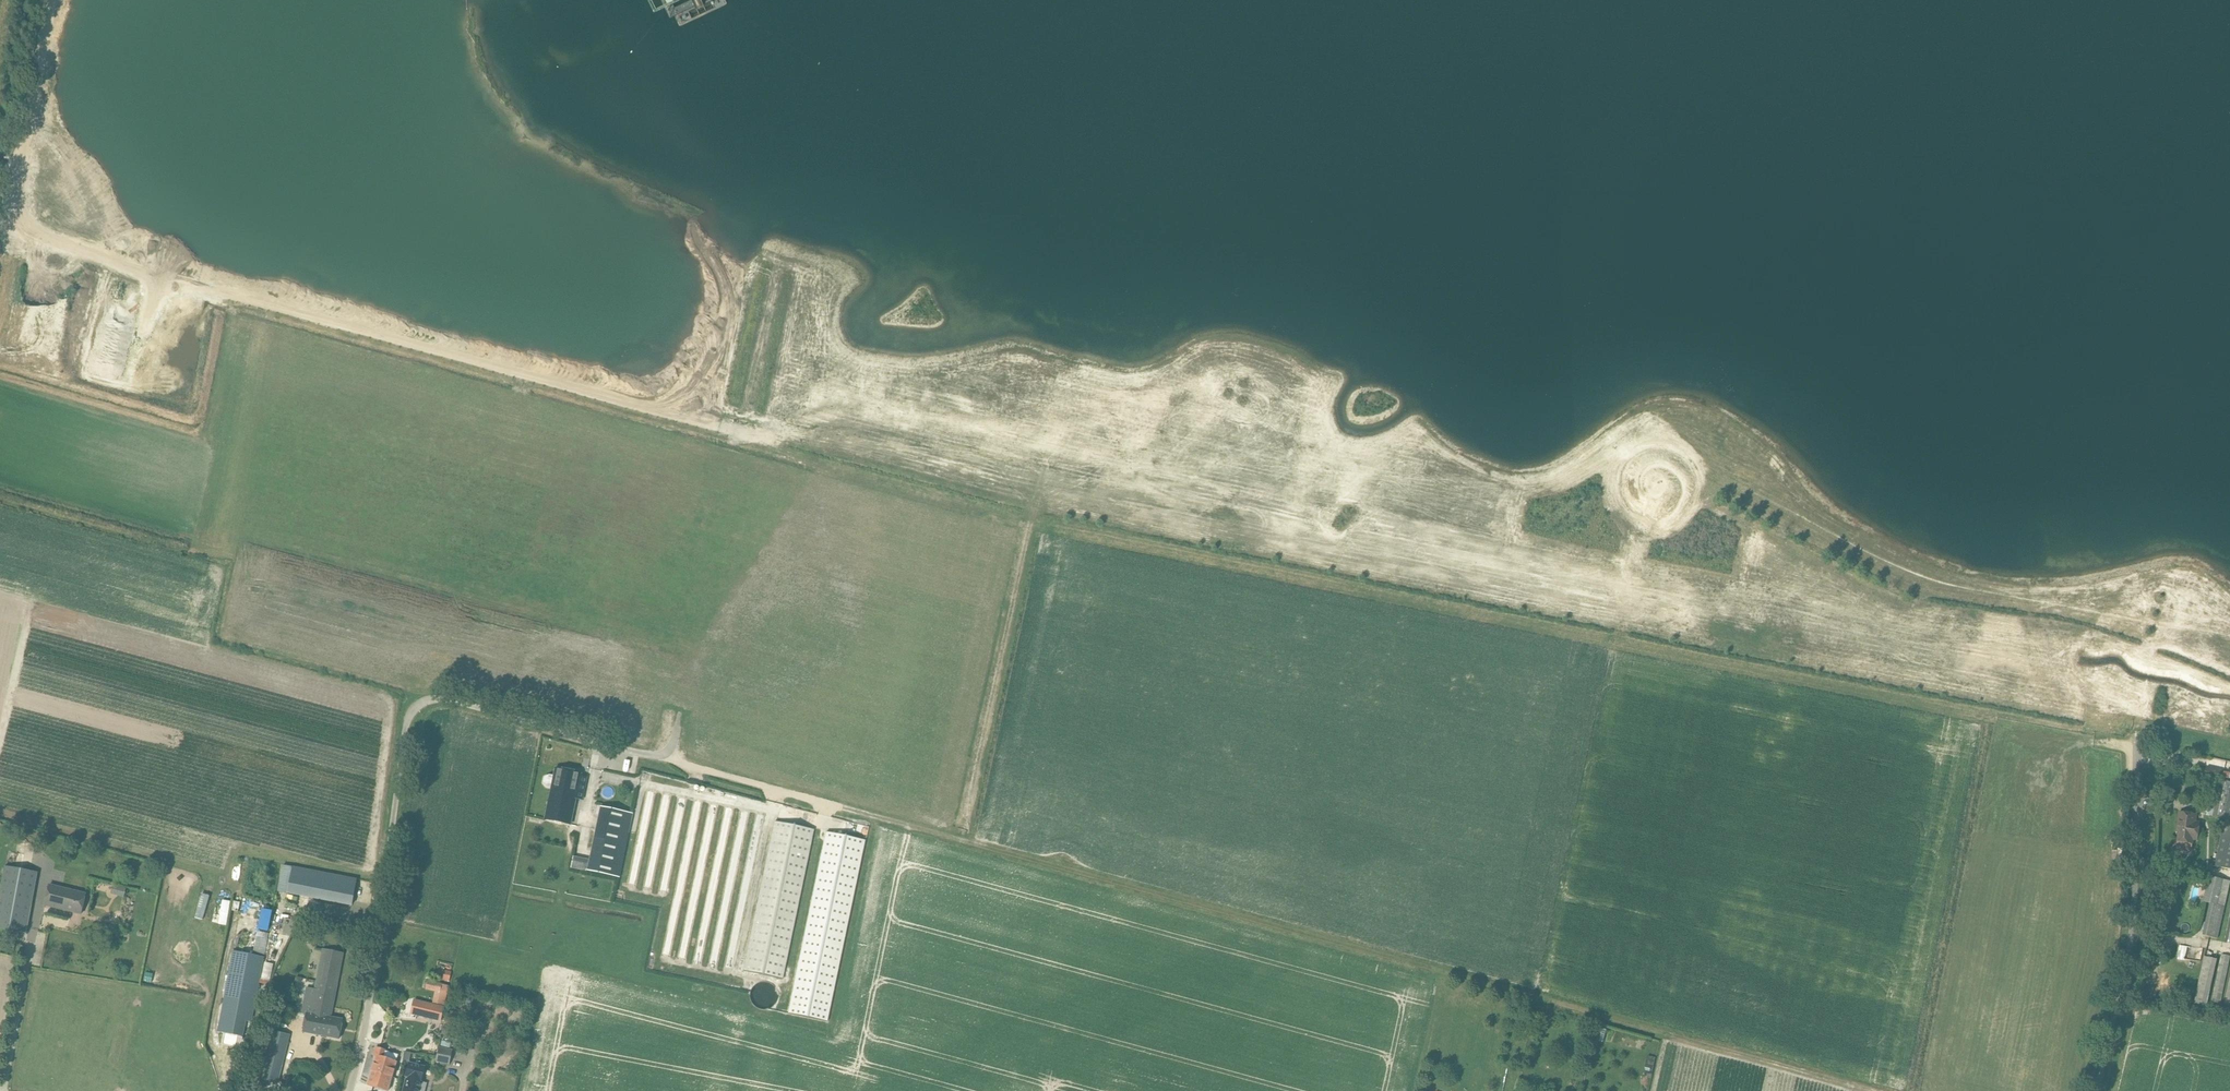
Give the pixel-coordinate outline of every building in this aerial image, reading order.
[(2222,781),(2224,770),(2207,766),(2204,777),(2222,781)] [(552,788),(545,819),(571,825),(581,774),(582,775),(582,774),(555,768),(555,769),(556,769),(555,776),(550,775),(545,777),(544,783),(547,787),(552,788)] [(656,792),(647,790),(627,883),(637,886),(656,792)] [(2229,869),(2229,792),(2216,858),(2215,866),(2229,869)] [(643,887),(652,889),(672,796),(662,793),(643,887)] [(658,891),(667,892),(687,799),(678,797),(658,891)] [(703,802),(694,800),(662,954),(670,956),(703,802)] [(719,805),(709,803),(677,957),(686,958),(719,805)] [(574,856),(571,868),(588,871),(620,878),(632,813),(601,806),(590,860),(574,856)] [(734,808),(725,807),(693,961),(702,962),(734,808)] [(708,964),(718,966),(750,812),(741,809),(708,964)] [(2196,824),(2197,814),(2181,812),(2177,844),(2193,846),(2194,840),(2198,840),(2200,825),(2196,824)] [(724,967),(733,969),(765,815),(756,813),(724,967)] [(815,828),(774,819),(743,970),(784,980),(815,828)] [(827,832),(789,1014),(827,1022),(866,840),(827,832)] [(278,891),(288,893),(353,906),(358,879),(284,865),(278,891)] [(5,867),(0,894),(0,928),(6,930),(17,932),(27,933),(38,873),(5,867)] [(2209,883),(2210,876),(2203,875),(2202,881),(2209,883)] [(2229,883),(2229,881),(2210,876),(2209,883),(2204,902),(2217,905),(2210,937),(2218,939),(2229,883)] [(111,894),(125,898),(127,888),(113,884),(111,894)] [(86,895),(50,886),(45,905),(82,914),(86,895)] [(623,895),(616,894),(614,902),(621,904),(623,895)] [(198,916),(208,917),(210,898),(200,897),(198,916)] [(243,898),(242,913),(262,914),(263,899),(243,898)] [(228,924),(231,900),(223,899),(221,909),(214,909),(212,922),(228,924)] [(259,929),(270,931),(274,910),(263,908),(259,929)] [(17,932),(6,930),(5,938),(15,939),(17,932)] [(258,930),(254,953),(265,956),(269,932),(258,930)] [(220,1021),(218,1032),(243,1037),(246,1021),(252,1022),(264,957),(233,951),(221,1016),(220,1021)] [(339,1039),(343,1020),(329,1017),(330,1011),(332,1011),(343,955),(324,951),(313,1006),(308,1005),(303,1032),(339,1039)] [(2212,1002),(2220,1004),(2229,956),(2221,954),(2212,1002)] [(2217,959),(2204,956),(2194,1003),(2207,1006),(2217,959)] [(451,981),(453,973),(440,969),(438,978),(451,981)] [(760,979),(751,1000),(773,1009),(782,989),(760,979)] [(431,1003),(446,1006),(450,986),(435,983),(431,1003)] [(423,1003),(419,1017),(442,1022),(445,1008),(423,1003)] [(446,1015),(442,1034),(456,1038),(460,1019),(446,1015)] [(269,1031),(261,1068),(259,1079),(278,1083),(288,1035),(269,1031)] [(450,1064),(453,1049),(439,1047),(436,1062),(450,1064)] [(379,1048),(372,1070),(392,1076),(397,1061),(399,1055),(385,1051),(386,1050),(379,1048)] [(486,1051),(484,1058),(491,1060),(493,1053),(486,1051)] [(294,1061),(293,1071),(312,1073),(313,1063),(294,1061)] [(403,1090),(420,1090),(426,1069),(409,1064),(405,1078),(407,1079),(403,1090)] [(372,1070),(368,1085),(388,1090),(392,1076),(372,1070)]
